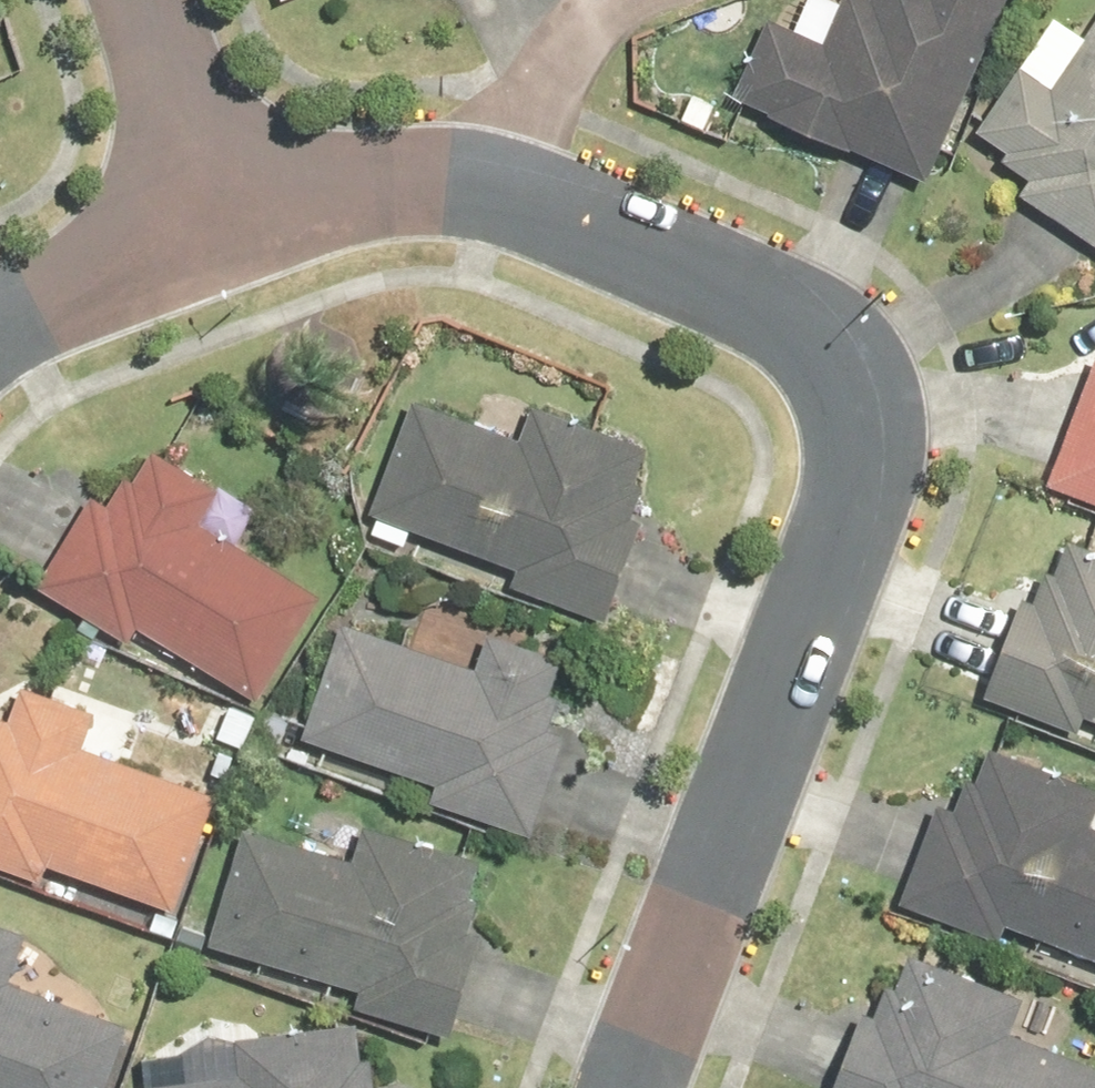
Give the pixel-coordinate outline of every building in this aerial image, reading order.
[(722,95),(930,185),(1011,0),(824,0),(812,28),(761,6),(722,95)] [(955,165),(1094,247),(1094,4),(1049,81),(1017,62),(955,165)] [(15,109),(0,74),(0,115),(15,109)] [(1036,479),(1094,501),(1094,322),(1036,479)] [(508,576),(608,609),(661,452),(526,407),(519,429),(404,390),(364,508),(514,558),(508,576)] [(104,429),(22,580),(259,708),(328,582),(209,518),(222,493),(104,429)] [(977,696),(1078,734),(1087,711),(1094,714),(1094,541),(1042,521),(977,696)] [(416,798),(529,836),(588,662),(465,621),(452,659),(329,618),(290,734),(423,779),(416,798)] [(163,931),(215,791),(82,742),(96,705),(0,669),(0,871),(163,931)] [(886,898),(1004,942),(1011,922),(1094,953),(1094,785),(949,731),(886,898)] [(241,816),(198,956),(449,1033),(501,865),(359,821),(351,849),(241,816)] [(0,923),(0,1087),(107,1087),(132,1022),(12,978),(29,934),(0,923)] [(824,1087),(1094,1087),(1094,1058),(1015,1028),(1028,993),(881,938),(824,1087)] [(381,1021),(215,1034),(219,1077),(119,1085),(119,1087),(386,1087),(381,1021)]
